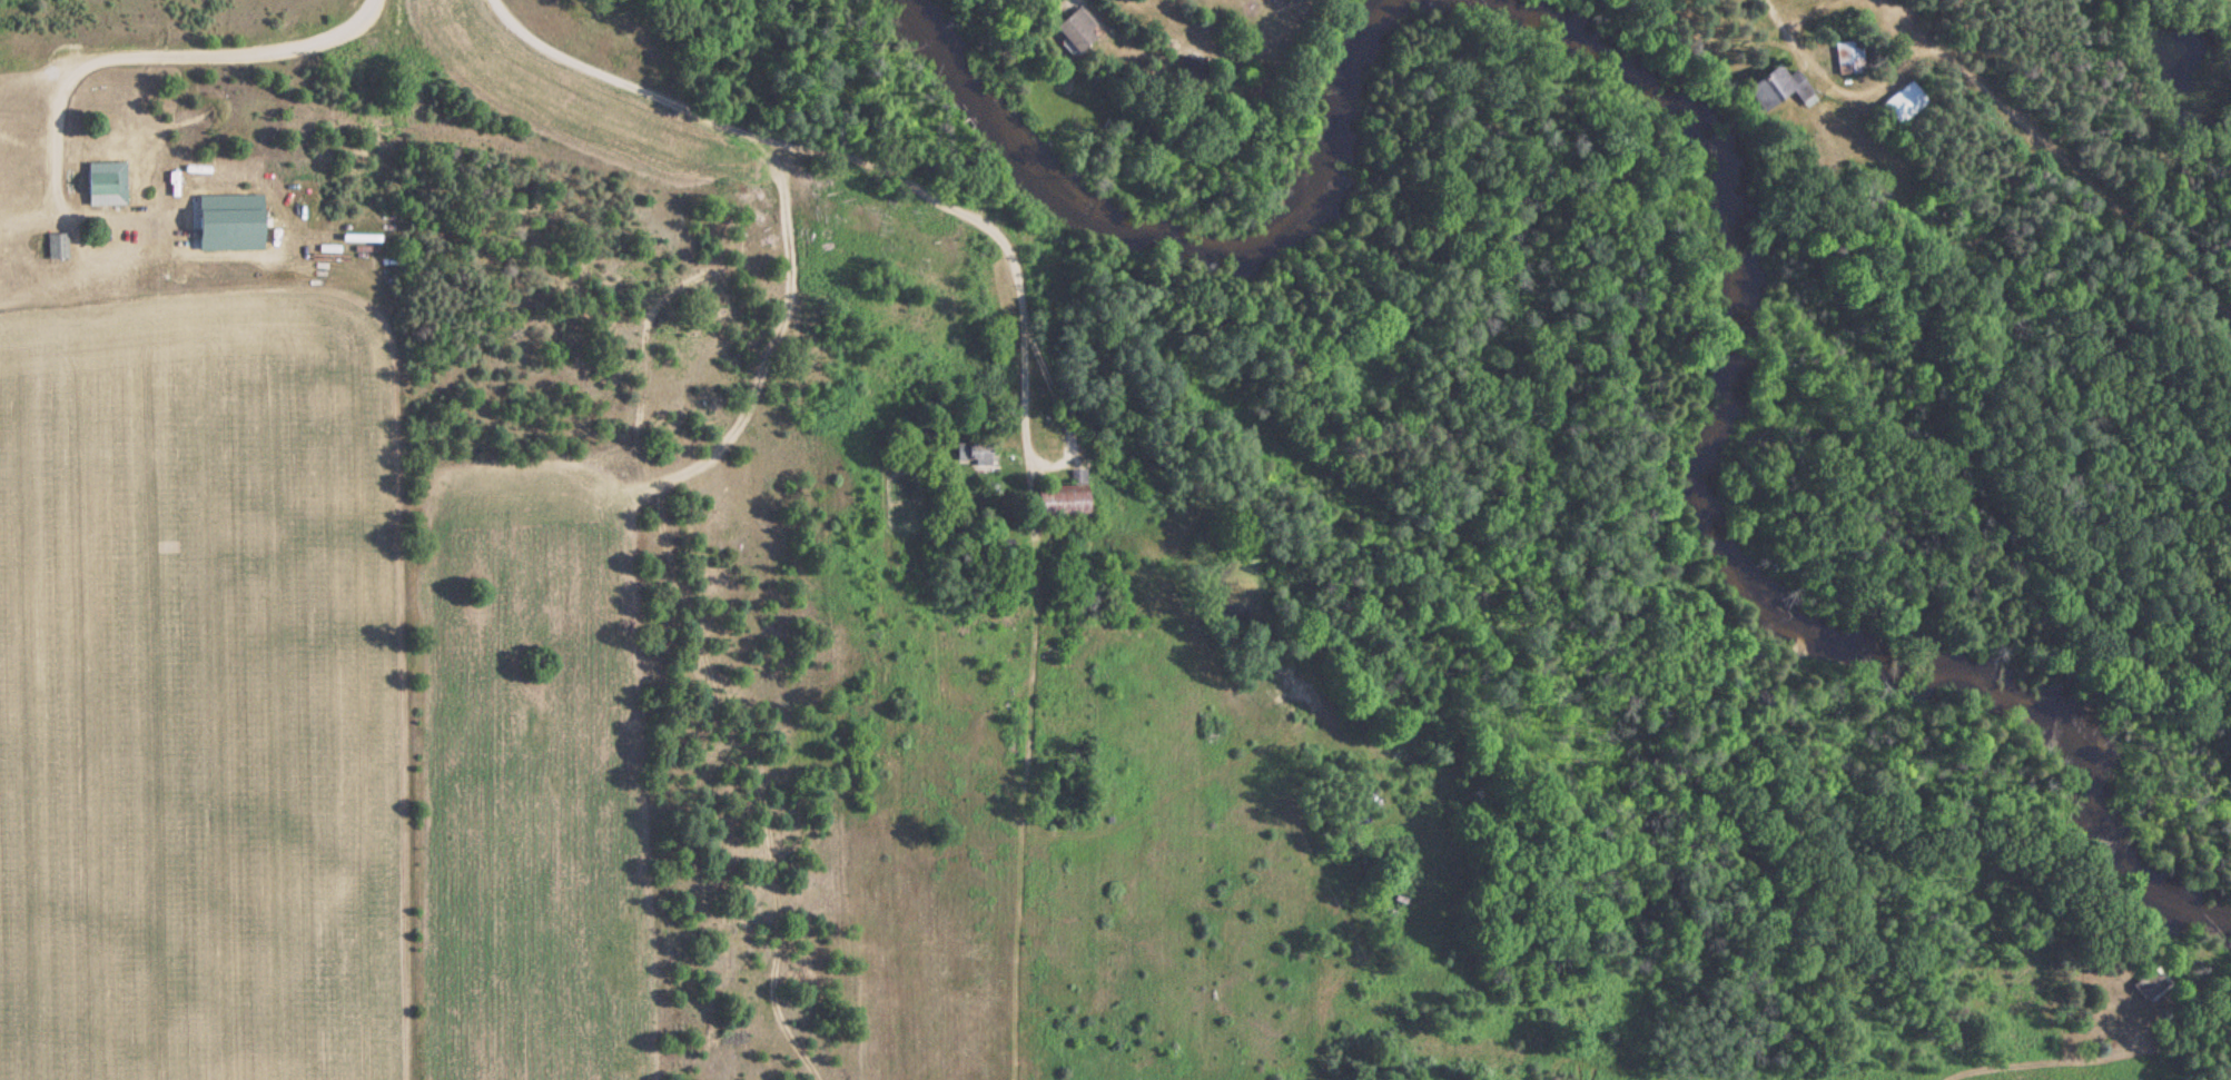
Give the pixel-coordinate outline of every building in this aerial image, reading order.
[(1092,37),(1087,31),(1094,24),(1076,6),(1051,31),(1075,55),(1092,37)] [(1834,42),(1834,73),(1859,73),(1859,42),(1834,42)] [(1790,93),(1799,109),(1813,101),(1795,69),(1784,75),(1778,65),(1742,87),(1757,112),(1790,93)] [(1878,104),(1895,125),(1925,101),(1909,80),(1878,104)] [(86,173),(86,194),(114,194),(114,173),(86,173)] [(66,258),(66,233),(45,233),(45,258),(66,258)] [(956,443),(956,461),(988,461),(988,443),(956,443)] [(1086,487),(1036,487),(1036,517),(1086,517),(1086,487)] [(2142,999),(2163,984),(2150,967),(2130,983),(2142,999)]
